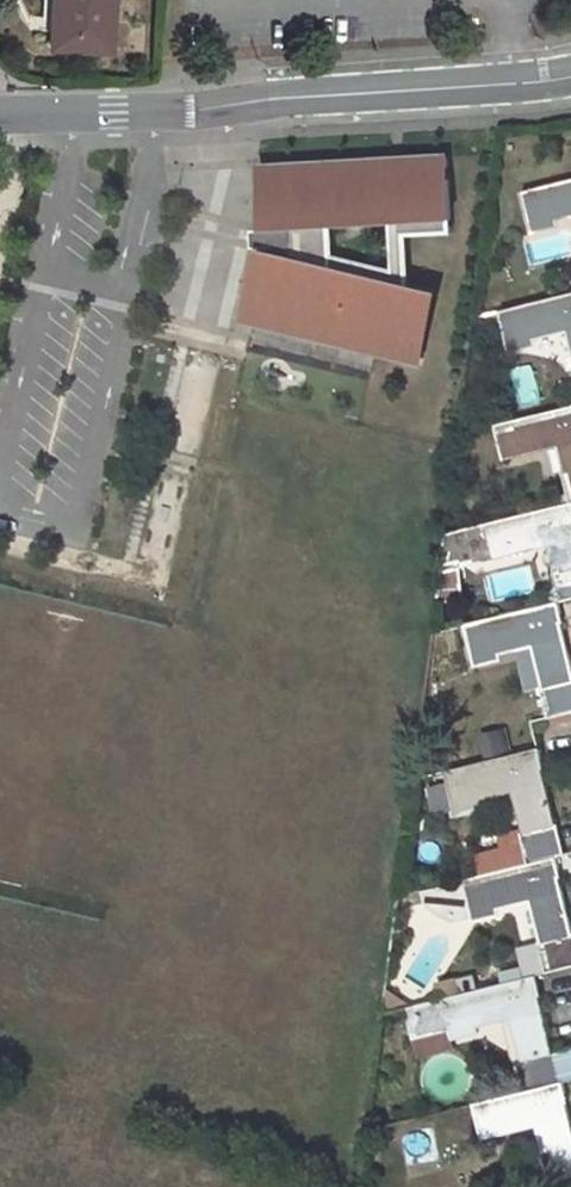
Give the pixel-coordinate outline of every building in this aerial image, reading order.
[(37,29),(49,29),(50,0),(38,0),(37,29)] [(49,48),(107,50),(111,0),(53,0),(49,48)] [(452,236),(448,159),(399,161),(399,167),(391,167),(391,162),(341,165),(341,170),(333,170),(333,165),(261,170),(266,232),(272,232),(331,229),(393,225),(394,238),(404,238),(452,236)] [(524,192),(533,230),(554,224),(552,217),(570,213),(570,180),(524,192)] [(406,286),(404,238),(394,238),(395,273),(332,259),(331,229),(272,232),(274,255),(272,255),(258,315),(424,354),(438,294),(406,286)] [(424,354),(258,315),(272,255),(267,254),(249,325),(421,366),(424,354)] [(501,311),(510,350),(533,344),(532,338),(570,329),(570,332),(570,293),(501,311)] [(496,425),(504,458),(561,444),(568,472),(563,473),(570,503),(570,407),(496,425)] [(570,503),(447,533),(442,566),(461,562),(461,565),(553,542),(560,570),(555,571),(562,602),(570,599),(570,503)] [(466,625),(476,665),(498,658),(497,652),(535,643),(545,687),(542,688),(550,717),(570,712),(570,657),(561,614),(563,613),(560,602),(466,625)] [(477,844),(484,875),(423,890),(427,904),(455,920),(495,911),(494,907),(534,896),(544,939),(540,940),(541,945),(522,950),(528,976),(570,966),(570,923),(558,868),(561,867),(559,856),(566,854),(559,825),(556,825),(541,761),(543,761),(540,748),(447,771),(456,809),(478,803),(477,797),(517,789),(527,833),(477,844)] [(444,997),(452,1029),(453,1035),(476,1029),(475,1024),(513,1015),(523,1058),(520,1059),(527,1090),(564,1081),(570,1079),(570,1047),(555,1051),(539,988),(541,987),(538,975),(444,997)] [(400,999),(385,990),(382,1013),(402,1008),(400,999)] [(444,997),(406,1007),(414,1038),(452,1029),(444,997)] [(527,1090),(475,1103),(482,1136),(539,1121),(547,1151),(543,1152),(550,1181),(570,1176),(570,1120),(565,1095),(568,1094),(564,1081),(527,1090)] [(550,1181),(543,1152),(523,1157),(530,1186),(550,1181)]
